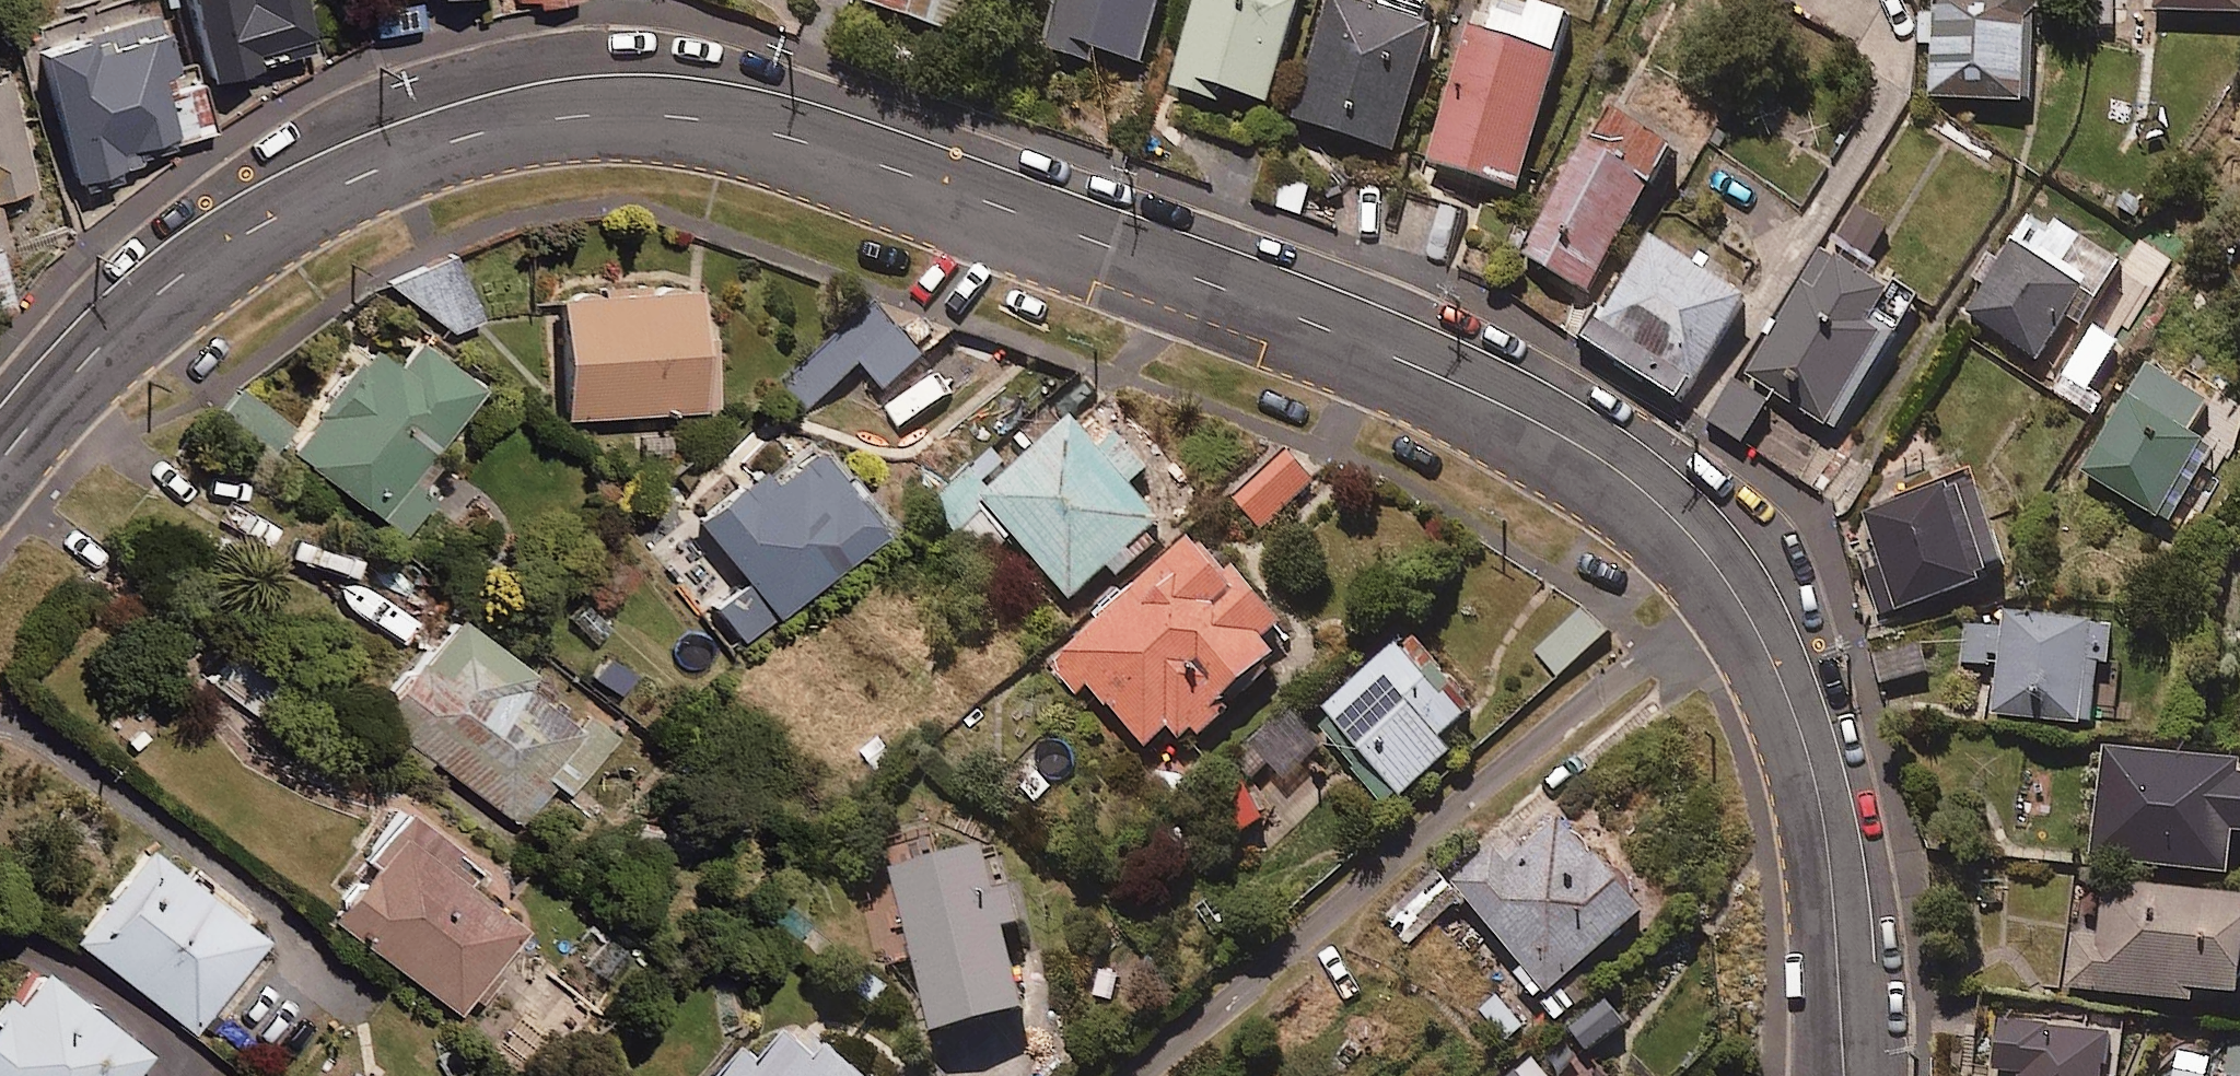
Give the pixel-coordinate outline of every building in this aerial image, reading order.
[(207,79),(318,51),(303,0),(189,0),(207,79)] [(952,31),(963,0),(872,0),(952,31)] [(1045,30),(1140,62),(1157,0),(1054,0),(1045,30)] [(1173,85),(1219,100),(1224,85),(1269,100),(1302,0),(1201,0),(1173,85)] [(1375,0),(1333,0),(1293,116),(1396,151),(1440,22),(1375,0)] [(1531,0),(1481,0),(1429,160),(1521,189),(1577,15),(1531,0)] [(2040,0),(1922,0),(1920,40),(1936,41),(1934,95),(2035,100),(2040,0)] [(2086,24),(2117,23),(2116,0),(2085,0),(2086,24)] [(2161,8),(2239,10),(2239,0),(2161,0),(2161,8)] [(162,21),(43,53),(77,182),(193,146),(162,21)] [(35,193),(0,78),(0,202),(35,193)] [(1683,139),(1619,100),(1526,251),(1589,291),(1683,139)] [(1305,218),(1316,181),(1281,170),(1270,207),(1305,218)] [(1455,211),(1418,201),(1404,251),(1441,261),(1455,211)] [(2126,260),(2037,204),(1970,311),(2045,358),(2072,314),(2086,323),(2126,260)] [(9,247),(0,214),(0,249),(9,247)] [(1753,295),(1660,235),(1592,341),(1685,401),(1753,295)] [(1897,289),(1833,246),(1717,421),(1746,440),(1775,397),(1832,435),(1903,328),(1881,313),(1897,289)] [(480,317),(451,252),(412,270),(441,335),(480,317)] [(693,281),(556,291),(564,416),(702,407),(693,281)] [(927,355),(877,301),(794,378),(816,403),(859,363),(886,392),(927,355)] [(480,382),(412,332),(392,359),(367,341),(288,448),(406,535),(435,496),(410,477),(480,382)] [(2215,401),(2153,362),(2084,470),(2167,523),(2218,442),(2197,429),(2215,401)] [(1105,449),(1077,416),(1015,470),(996,448),(939,497),(964,527),(984,510),(1065,604),(1165,519),(1134,482),(1151,467),(1122,434),(1105,449)] [(881,525),(810,442),(774,472),(730,482),(695,512),(750,577),(714,607),(743,641),(881,525)] [(1317,479),(1291,450),(1237,498),(1262,527),(1317,479)] [(1868,510),(1880,546),(1859,554),(1880,617),(1901,609),(2013,572),(1980,473),(1868,510)] [(1172,724),(1186,739),(1199,728),(1207,737),(1242,707),(1231,694),(1280,651),(1269,638),(1290,619),(1241,564),(1231,573),(1198,535),(1051,664),(1077,693),(1089,683),(1145,747),(1172,724)] [(611,740),(454,607),(381,694),(444,747),(434,759),(520,832),(558,786),(566,793),(611,740)] [(1604,635),(1582,610),(1535,650),(1558,676),(1604,635)] [(2006,610),(2005,626),(1967,623),(1964,662),(2000,665),(1997,716),(2094,723),(2099,661),(2115,663),(2118,619),(2006,610)] [(1424,658),(1405,636),(1329,703),(1318,732),(1387,809),(1454,749),(1443,737),(1480,704),(1432,650),(1424,658)] [(282,689),(231,650),(208,680),(260,719),(282,689)] [(1250,781),(1271,760),(1292,782),(1324,750),(1281,706),(1199,786),(1250,838),(1279,810),(1250,781)] [(2108,746),(2096,856),(2236,872),(2239,838),(2239,760),(2108,746)] [(446,844),(399,808),(324,908),(458,1009),(523,924),(436,858),(446,844)] [(1648,908),(1565,814),(1511,862),(1496,846),(1455,882),(1553,992),(1648,908)] [(940,859),(933,834),(891,844),(936,1030),(1031,1007),(1011,925),(1026,922),(1017,884),(1002,888),(992,847),(940,859)] [(265,936),(143,842),(71,935),(193,1029),(265,936)] [(1461,891),(1434,869),(1405,903),(1432,926),(1461,891)] [(2108,883),(2105,928),(2074,926),(2070,988),(2199,998),(2200,988),(2239,991),(2239,893),(2108,883)] [(34,961),(0,1003),(0,1075),(127,1075),(147,1050),(34,961)] [(612,1011),(546,962),(491,1036),(531,1067),(561,1028),(586,1047),(612,1011)] [(1500,986),(1475,1003),(1506,1047),(1530,1030),(1500,986)] [(2021,1075),(2099,1075),(2106,1032),(1996,1018),(1991,1068),(2022,1070),(2021,1075)] [(794,1036),(769,1067),(750,1051),(730,1075),(869,1075),(836,1048),(825,1061),(794,1036)] [(2226,1038),(2224,1075),(2239,1075),(2239,1039),(2226,1038)] [(1536,1056),(1513,1075),(1553,1075),(1536,1056)]
